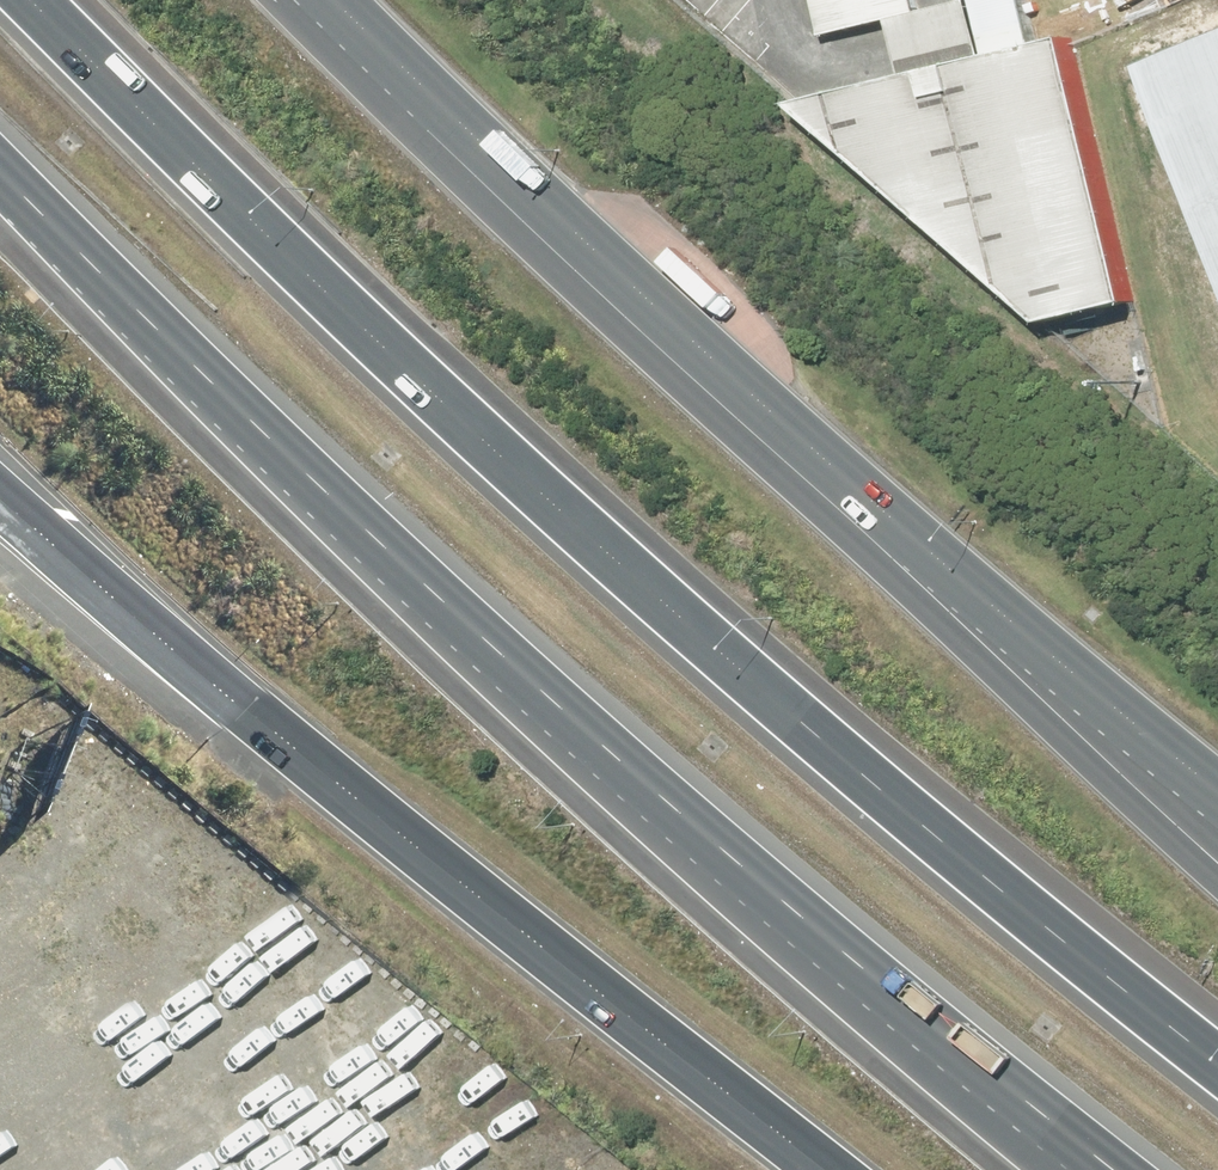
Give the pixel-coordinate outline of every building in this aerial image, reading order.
[(985,55),(985,57),(793,102),(1041,322),(1131,301),(1068,38),(1036,46),(1025,0),(972,0),(972,3),(944,6),(923,9),(921,0),(818,0),(829,43),(898,28),(904,54),(908,73),(985,55)] [(1148,69),(1217,239),(1217,40),(1148,69)]
